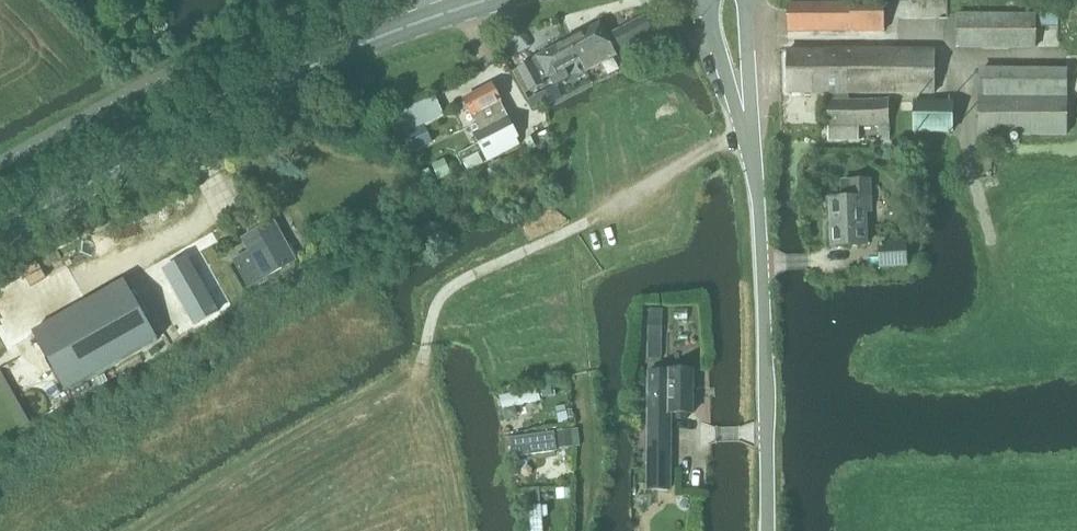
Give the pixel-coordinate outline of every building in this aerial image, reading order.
[(881,33),(881,1),(850,1),(850,5),(788,4),(788,32),(881,33)] [(622,49),(654,32),(645,16),(613,33),(622,49)] [(1036,48),(1036,16),(957,16),(957,48),(1036,48)] [(570,41),(580,61),(586,72),(617,56),(601,24),(570,41)] [(565,69),(580,61),(570,41),(518,67),(531,91),(544,84),(543,81),(550,77),(555,86),(570,78),(565,69)] [(934,95),(934,52),(789,51),(788,94),(830,94),(848,95),(934,95)] [(1067,135),(1067,73),(979,73),(979,135),(1067,135)] [(492,85),(465,99),(478,124),(470,128),(485,156),(493,152),(520,138),(492,85)] [(847,101),(848,95),(830,94),(830,101),(829,101),(829,141),(859,141),(860,127),(879,128),(879,142),(889,142),(889,101),(847,101)] [(435,95),(394,115),(413,154),(434,144),(426,125),(445,116),(435,95)] [(906,150),(906,141),(898,141),(898,150),(906,150)] [(485,166),(479,155),(464,163),(469,174),(485,166)] [(432,165),(439,180),(451,175),(445,160),(432,165)] [(429,188),(431,192),(438,189),(429,170),(422,173),(426,182),(429,188)] [(867,246),(865,213),(871,212),(870,182),(843,183),(844,200),(831,201),(833,247),(867,246)] [(249,288),(297,262),(274,220),(243,238),(250,251),(233,260),(249,288)] [(880,269),(908,268),(907,242),(878,243),(880,269)] [(198,260),(178,271),(202,318),(215,312),(201,286),(209,282),(198,260)] [(125,281),(33,333),(67,392),(158,341),(125,281)] [(670,414),(693,414),(694,372),(648,372),(650,478),(672,478),(670,414)] [(541,400),(538,387),(500,397),(504,410),(504,409),(516,407),(541,400)] [(573,448),(571,430),(557,432),(559,449),(573,448)] [(557,452),(555,432),(510,438),(513,458),(557,452)] [(540,503),(540,487),(530,488),(530,503),(540,503)] [(543,517),(548,517),(548,507),(542,507),(542,505),(528,506),(530,530),(544,530),(543,517)]
